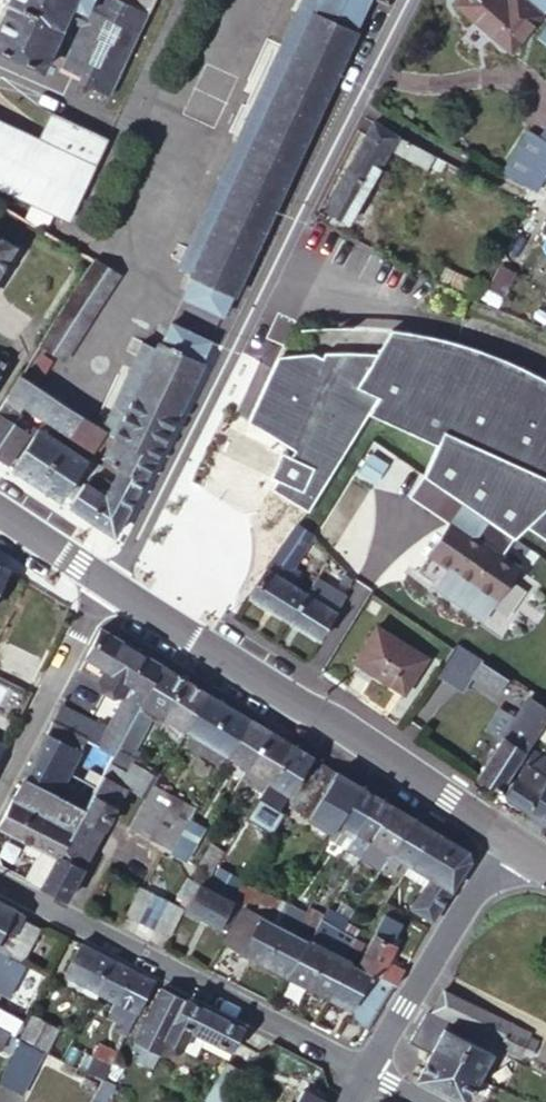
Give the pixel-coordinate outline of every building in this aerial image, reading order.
[(0,22),(0,46),(38,65),(62,14),(69,0),(10,0),(0,22)] [(62,14),(77,21),(65,48),(86,58),(81,70),(77,76),(107,91),(146,8),(129,0),(69,0),(62,14)] [(235,290),(302,144),(356,27),(354,25),(366,0),(298,0),(234,138),(177,260),(190,267),(188,271),(194,273),(183,294),(215,309),(227,286),(235,290)] [(543,6),(535,0),(459,0),(512,43),(536,14),(543,6)] [(86,58),(65,48),(59,61),(81,70),(86,58)] [(0,115),(0,125),(42,145),(57,110),(50,107),(38,132),(0,115)] [(0,125),(0,144),(1,144),(0,146),(0,184),(68,216),(106,133),(57,110),(42,145),(0,125)] [(396,129),(373,116),(322,202),(345,216),(396,129)] [(539,133),(535,138),(545,145),(545,124),(545,123),(539,133)] [(506,164),(527,177),(529,173),(545,145),(535,138),(539,133),(530,126),(506,164)] [(398,145),(403,148),(409,137),(404,134),(398,145)] [(430,162),(436,150),(409,137),(403,148),(430,162)] [(529,173),(537,178),(545,164),(545,163),(545,145),(529,173)] [(14,241),(0,233),(0,264),(14,241)] [(116,270),(95,256),(40,338),(62,353),(116,270)] [(504,304),(513,279),(499,273),(489,299),(504,304)] [(103,420),(153,453),(183,396),(203,357),(200,356),(210,336),(174,317),(163,338),(159,336),(155,342),(144,336),(103,420)] [(515,537),(527,524),(545,537),(545,379),(543,378),(513,362),(453,339),(391,328),(375,352),(338,350),(279,354),(248,421),(269,434),(293,448),(289,455),(282,452),(269,476),(276,481),(272,487),(307,509),(357,430),(368,412),(435,443),(421,474),(464,503),(487,518),(515,537)] [(19,369),(6,389),(24,400),(61,425),(69,430),(71,431),(90,444),(102,425),(19,369)] [(6,389),(0,397),(19,410),(24,400),(6,389)] [(0,398),(0,412),(12,420),(19,410),(0,397),(0,398)] [(7,460),(26,429),(12,420),(0,412),(0,455),(7,460)] [(38,425),(12,463),(60,494),(83,456),(64,443),(38,425)] [(71,431),(64,443),(83,456),(86,451),(90,444),(71,431)] [(153,453),(116,433),(105,452),(115,458),(121,462),(142,474),(153,453)] [(121,462),(115,458),(111,466),(117,469),(121,462)] [(142,474),(121,462),(117,469),(111,479),(133,492),(142,474)] [(88,471),(83,479),(90,482),(94,474),(88,471)] [(83,479),(69,501),(114,529),(122,512),(101,498),(104,490),(90,482),(83,479)] [(101,498),(122,512),(133,492),(111,479),(104,490),(101,498)] [(518,567),(475,537),(487,518),(464,503),(417,570),(484,617),(518,567)] [(305,544),(287,532),(260,570),(247,591),(289,614),(306,589),(286,576),(305,544)] [(9,567),(0,561),(0,585),(9,567)] [(289,614),(320,632),(343,598),(327,587),(324,592),(320,598),(315,595),(306,589),(289,614)] [(320,598),(324,592),(320,588),(315,595),(320,598)] [(377,621),(355,655),(403,685),(424,652),(377,621)] [(140,698),(161,661),(100,623),(79,664),(125,692),(107,723),(122,732),(140,698)] [(465,688),(474,673),(483,660),(459,645),(442,673),(465,688)] [(185,675),(161,661),(140,698),(155,707),(164,713),(185,675)] [(483,661),(475,674),(500,690),(509,677),(483,661)] [(207,688),(185,675),(164,713),(165,714),(185,726),(207,688)] [(228,701),(207,688),(185,726),(196,733),(206,739),(228,701)] [(113,749),(122,732),(107,723),(61,697),(51,715),(86,735),(113,749)] [(538,730),(545,718),(545,710),(542,708),(526,697),(476,771),(500,788),(528,746),(538,730)] [(155,707),(140,698),(122,732),(113,749),(108,758),(128,769),(131,764),(132,761),(133,759),(139,761),(145,749),(136,743),(155,707)] [(249,715),(228,701),(206,739),(215,745),(227,752),(249,715)] [(185,726),(165,714),(160,723),(180,736),(185,726)] [(86,735),(51,715),(48,723),(45,728),(79,747),(86,735)] [(248,765),(270,727),(264,723),(249,715),(227,752),(238,759),(248,765)] [(545,736),(545,718),(538,730),(545,736)] [(268,777),(290,739),(270,727),(248,765),(255,769),(268,777)] [(45,728),(34,749),(68,767),(79,747),(45,728)] [(206,739),(196,733),(190,743),(200,749),(206,739)] [(206,739),(200,749),(221,762),(227,752),(215,745),(206,739)] [(288,790),(312,752),(290,739),(268,777),(288,790)] [(528,808),(545,781),(545,753),(536,746),(504,792),(528,808)] [(34,749),(24,769),(56,787),(68,767),(34,749)] [(337,768),(319,757),(290,802),(309,814),(337,768)] [(108,758),(101,771),(127,784),(137,767),(131,764),(128,769),(108,758)] [(248,765),(238,759),(233,764),(244,772),(248,765)] [(137,767),(127,784),(147,795),(155,780),(158,775),(132,761),(131,764),(137,767)] [(261,789),(268,777),(255,769),(248,765),(244,772),(240,778),(261,789)] [(337,768),(309,814),(331,827),(334,822),(359,781),(337,768)] [(11,794),(71,826),(81,808),(84,803),(56,787),(24,769),(11,794)] [(91,789),(116,804),(127,784),(101,771),(99,775),(95,782),(91,789)] [(276,809),(288,790),(268,777),(261,789),(256,797),(276,809)] [(155,780),(147,795),(161,802),(169,789),(155,780)] [(370,788),(359,781),(334,822),(343,828),(353,834),(357,829),(360,824),(357,821),(376,792),(370,788)] [(528,808),(545,820),(545,781),(528,808)] [(81,808),(106,822),(116,804),(91,789),(84,803),(81,808)] [(169,789),(161,802),(153,814),(159,818),(175,792),(169,789)] [(159,818),(150,834),(172,846),(189,817),(196,804),(175,792),(159,818)] [(392,801),(376,792),(357,821),(360,824),(357,829),(362,832),(370,837),(392,801)] [(57,853),(59,850),(71,826),(11,794),(0,816),(0,822),(40,844),(57,853)] [(161,802),(147,795),(131,823),(150,834),(159,818),(153,814),(161,802)] [(392,801),(370,837),(384,845),(390,849),(412,813),(392,801)] [(71,826),(59,850),(83,863),(99,834),(106,822),(81,808),(71,826)] [(544,831),(545,829),(545,820),(528,808),(522,818),(544,831)] [(400,855),(410,862),(433,826),(412,813),(390,849),(400,855)] [(189,817),(172,846),(188,856),(205,826),(189,817)] [(334,822),(331,827),(337,831),(341,833),(343,828),(334,822)] [(413,904),(432,917),(468,857),(467,847),(433,826),(410,862),(416,865),(431,874),(413,904)] [(337,831),(331,827),(326,835),(332,839),(337,831)] [(353,834),(350,839),(355,843),(358,838),(362,832),(357,829),(353,834)] [(358,838),(366,843),(370,837),(362,832),(358,838)] [(213,870),(225,849),(213,841),(199,863),(201,863),(207,868),(213,870)] [(41,882),(57,853),(40,844),(24,873),(41,882)] [(390,849),(384,845),(371,865),(378,869),(380,865),(390,849)] [(400,855),(390,849),(380,865),(386,870),(390,872),(400,855)] [(59,850),(57,853),(41,882),(65,895),(83,863),(59,850)] [(201,863),(196,871),(193,876),(200,880),(202,876),(207,868),(201,863)] [(378,869),(374,876),(380,879),(386,870),(380,865),(378,869)] [(398,895),(413,904),(431,874),(416,865),(398,895)] [(234,893),(243,879),(233,872),(223,867),(214,883),(234,893)] [(202,876),(207,879),(213,870),(207,868),(202,876)] [(184,897),(189,900),(200,880),(193,876),(189,874),(181,889),(186,893),(184,897)] [(244,899),(234,893),(214,883),(207,879),(202,876),(200,880),(189,900),(186,904),(228,927),(244,899)] [(263,889),(243,879),(234,893),(244,899),(275,916),(287,898),(265,885),(263,889)] [(127,909),(140,916),(154,890),(141,882),(127,909)] [(154,890),(140,916),(155,925),(170,898),(154,890)] [(21,959),(43,918),(0,896),(0,947),(21,959)] [(155,925),(170,932),(185,907),(170,898),(155,925)] [(305,907),(287,898),(275,916),(293,926),(305,907)] [(275,916),(244,899),(228,927),(225,931),(222,937),(285,971),(308,934),(293,926),(275,916)] [(310,935),(327,945),(336,937),(342,927),(349,915),(330,904),(322,916),(310,935)] [(322,916),(305,907),(293,926),(308,934),(310,935),(322,916)] [(359,962),(373,970),(377,973),(394,982),(403,967),(388,958),(397,942),(391,938),(401,922),(386,912),(369,942),(359,962)] [(336,937),(327,945),(340,952),(350,957),(353,953),(347,949),(356,935),(342,927),(336,937)] [(308,934),(285,971),(305,981),(327,945),(310,935),(308,934)] [(114,955),(81,938),(64,968),(85,979),(97,986),(114,955)] [(327,945),(305,981),(328,993),(350,957),(340,952),(327,945)] [(125,961),(114,955),(97,986),(117,997),(134,966),(125,961)] [(350,957),(328,993),(351,1006),(363,985),(373,970),(359,962),(350,957)] [(152,975),(134,966),(117,997),(135,1007),(152,975)] [(377,973),(373,970),(363,985),(368,989),(377,973)] [(394,982),(377,973),(368,989),(353,1015),(369,1025),(394,982)] [(81,987),(93,994),(97,986),(85,979),(81,987)] [(164,1037),(186,997),(161,984),(133,1034),(144,1040),(140,1047),(154,1055),(164,1037)] [(526,1036),(443,987),(433,1005),(431,1006),(515,1054),(524,1040),(526,1036)] [(164,1037),(178,1045),(190,1025),(195,1028),(208,1004),(188,994),(186,997),(164,1037)] [(135,1007),(117,997),(110,1008),(121,1014),(116,1025),(124,1029),(135,1007)] [(195,1028),(203,1032),(229,1047),(243,1022),(228,1014),(208,1004),(195,1028)] [(32,1010),(19,1032),(45,1046),(58,1023),(32,1010)] [(178,1045),(192,1052),(203,1032),(195,1028),(190,1025),(178,1045)] [(462,1067),(477,1074),(489,1050),(444,1025),(430,1051),(435,1053),(462,1067)] [(144,1040),(133,1034),(128,1042),(140,1047),(144,1040)] [(0,1074),(0,1076),(19,1087),(41,1047),(21,1036),(0,1074)] [(93,1053),(108,1062),(116,1046),(101,1038),(93,1053)] [(150,1062),(154,1055),(140,1047),(135,1054),(150,1062)] [(418,1076),(463,1101),(477,1074),(462,1067),(435,1053),(430,1051),(418,1076)] [(85,1067),(101,1076),(108,1062),(93,1053),(85,1067)] [(225,1056),(202,1096),(213,1101),(224,1101),(244,1066),(225,1056)] [(87,1101),(99,1101),(111,1081),(101,1076),(87,1101)] [(325,1100),(312,1092),(306,1101),(324,1101),(325,1100)]
